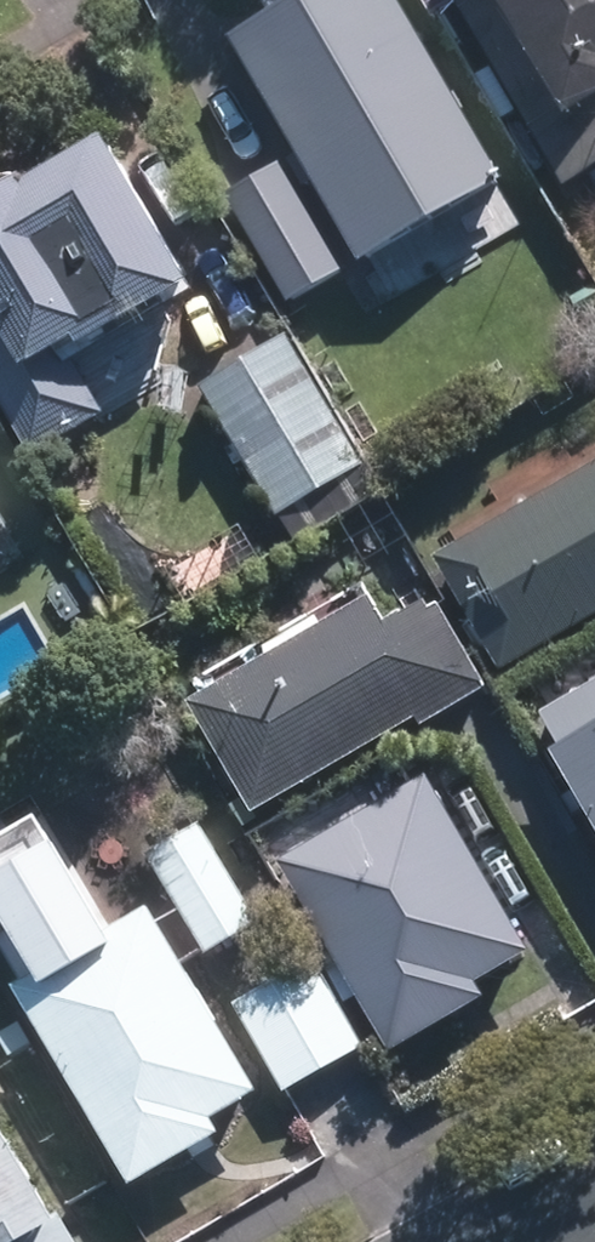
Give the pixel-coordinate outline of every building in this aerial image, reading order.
[(189,40),(285,215),(329,191),(348,226),(448,171),(354,0),(262,0),(189,40)] [(521,116),(489,134),(525,195),(594,155),(594,0),(454,0),(521,116)] [(0,176),(0,369),(169,280),(89,129),(0,176)] [(354,355),(291,254),(224,294),(287,396),(354,355)] [(245,370),(165,419),(231,526),(311,477),(245,370)] [(390,549),(458,671),(594,594),(594,434),(390,549)] [(378,581),(150,707),(212,819),(441,693),(378,581)] [(481,721),(594,912),(594,653),(481,721)] [(269,858),(378,1050),(473,994),(466,982),(518,952),(416,774),(269,858)] [(141,854),(200,952),(252,920),(193,822),(141,854)] [(123,1186),(214,1131),(204,1115),(250,1089),(143,904),(95,932),(42,841),(0,866),(0,933),(24,972),(6,982),(123,1186)] [(278,1088),(359,1043),(311,954),(229,999),(278,1088)] [(54,1213),(45,1218),(0,1141),(0,1241),(70,1241),(54,1213)]
